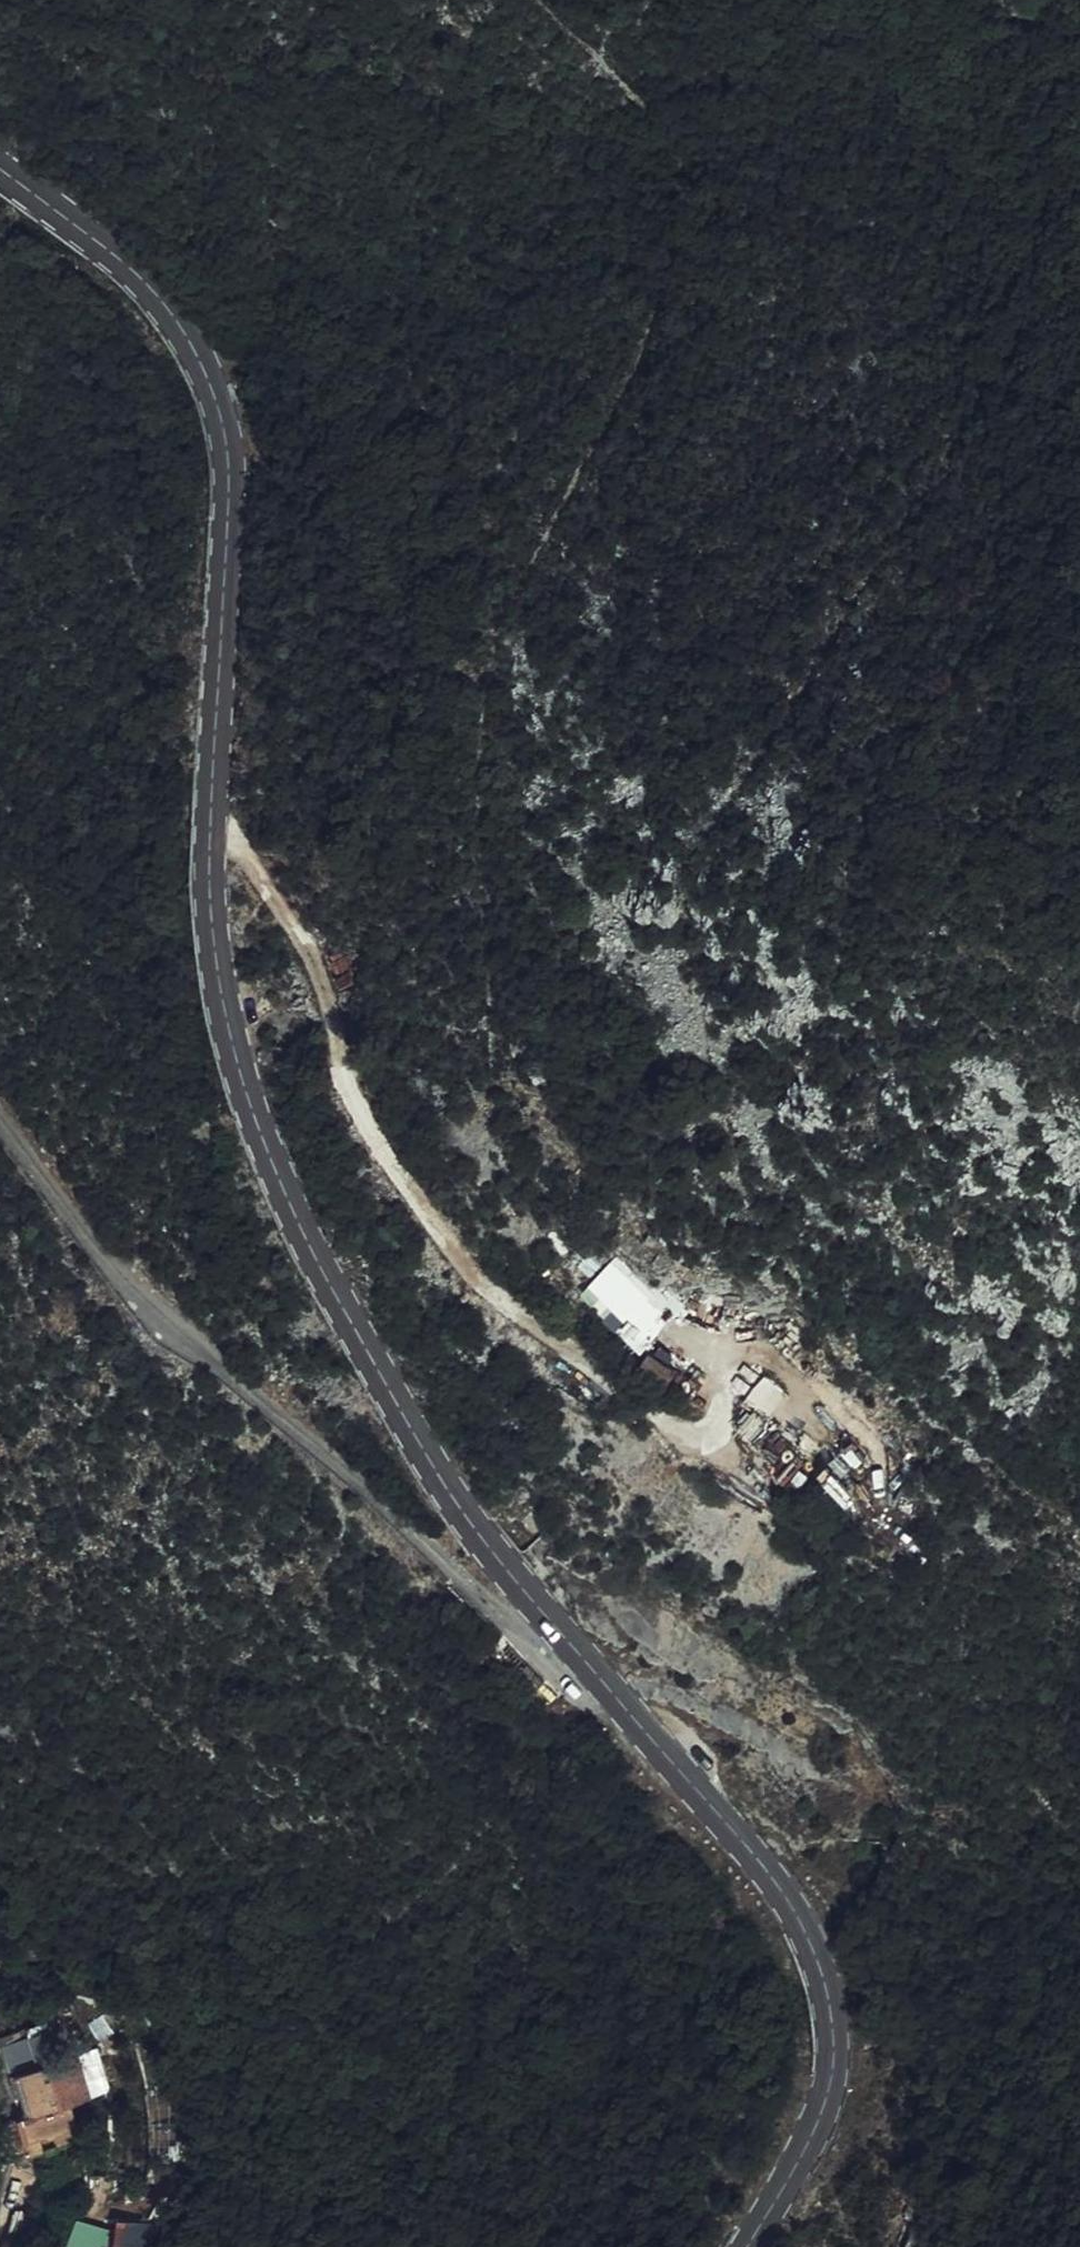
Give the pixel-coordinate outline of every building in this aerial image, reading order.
[(643,1351),(675,1312),(610,1259),(578,1297),(643,1351)] [(16,2061),(101,2047),(95,2013),(10,2027),(16,2061)] [(0,2105),(0,2114),(11,2116),(19,2078),(5,2075),(0,2105)] [(0,2114),(0,2156),(34,2163),(38,2145),(45,2146),(49,2121),(44,2120),(52,2083),(19,2078),(11,2116),(0,2114)] [(69,2241),(89,2246),(112,2246),(120,2223),(79,2210),(69,2241)] [(151,2217),(118,2217),(119,2246),(151,2246),(151,2217)]
